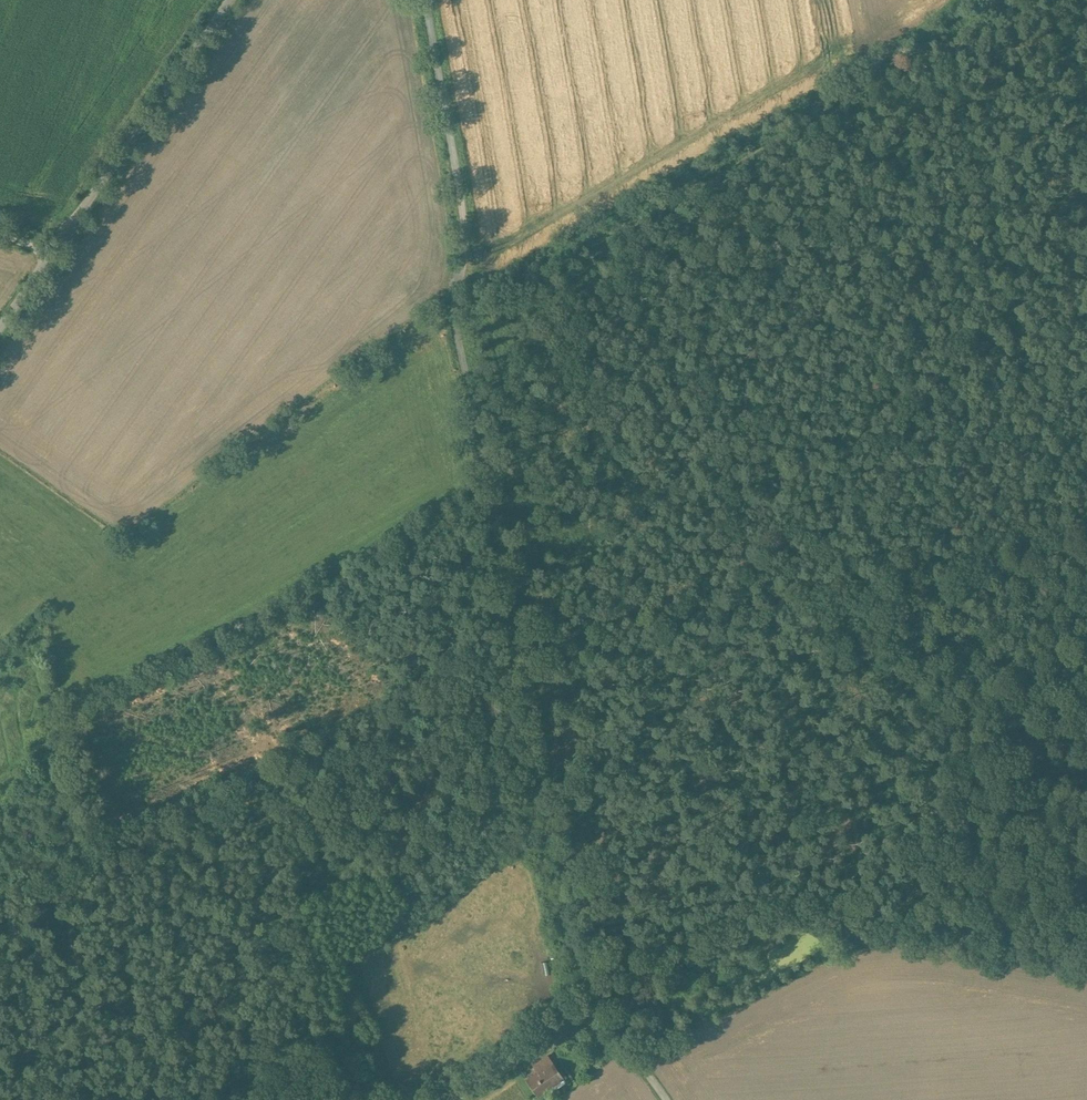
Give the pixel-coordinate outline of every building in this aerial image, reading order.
[(548,1056),(533,1066),(538,1073),(527,1080),(538,1096),(563,1078),(548,1056)]
